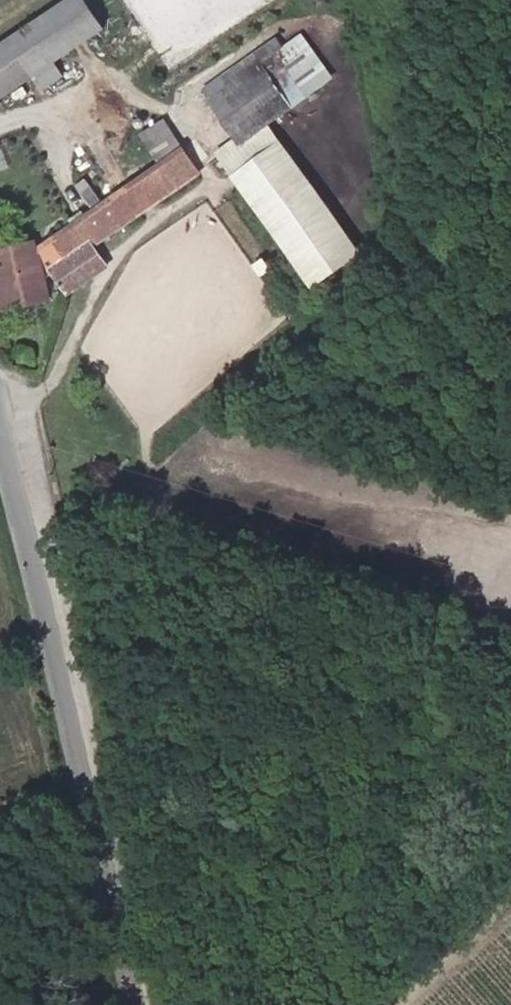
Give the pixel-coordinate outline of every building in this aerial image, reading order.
[(105,28),(86,0),(71,0),(0,47),(0,90),(4,96),(105,28)] [(269,124),(328,83),(297,38),(283,47),(276,38),(206,87),(242,142),(269,124)] [(180,143),(165,121),(157,127),(172,149),(180,143)] [(234,175),(281,141),(269,124),(242,142),(221,157),(234,175)] [(88,239),(91,237),(99,242),(200,173),(185,149),(184,150),(180,143),(172,149),(157,127),(144,135),(163,164),(38,250),(36,243),(0,251),(0,311),(51,299),(44,269),(51,264),(70,292),(91,277),(86,269),(102,258),(88,239)] [(363,255),(281,141),(234,175),(315,288),(363,255)] [(108,266),(102,258),(86,269),(91,277),(108,266)]
